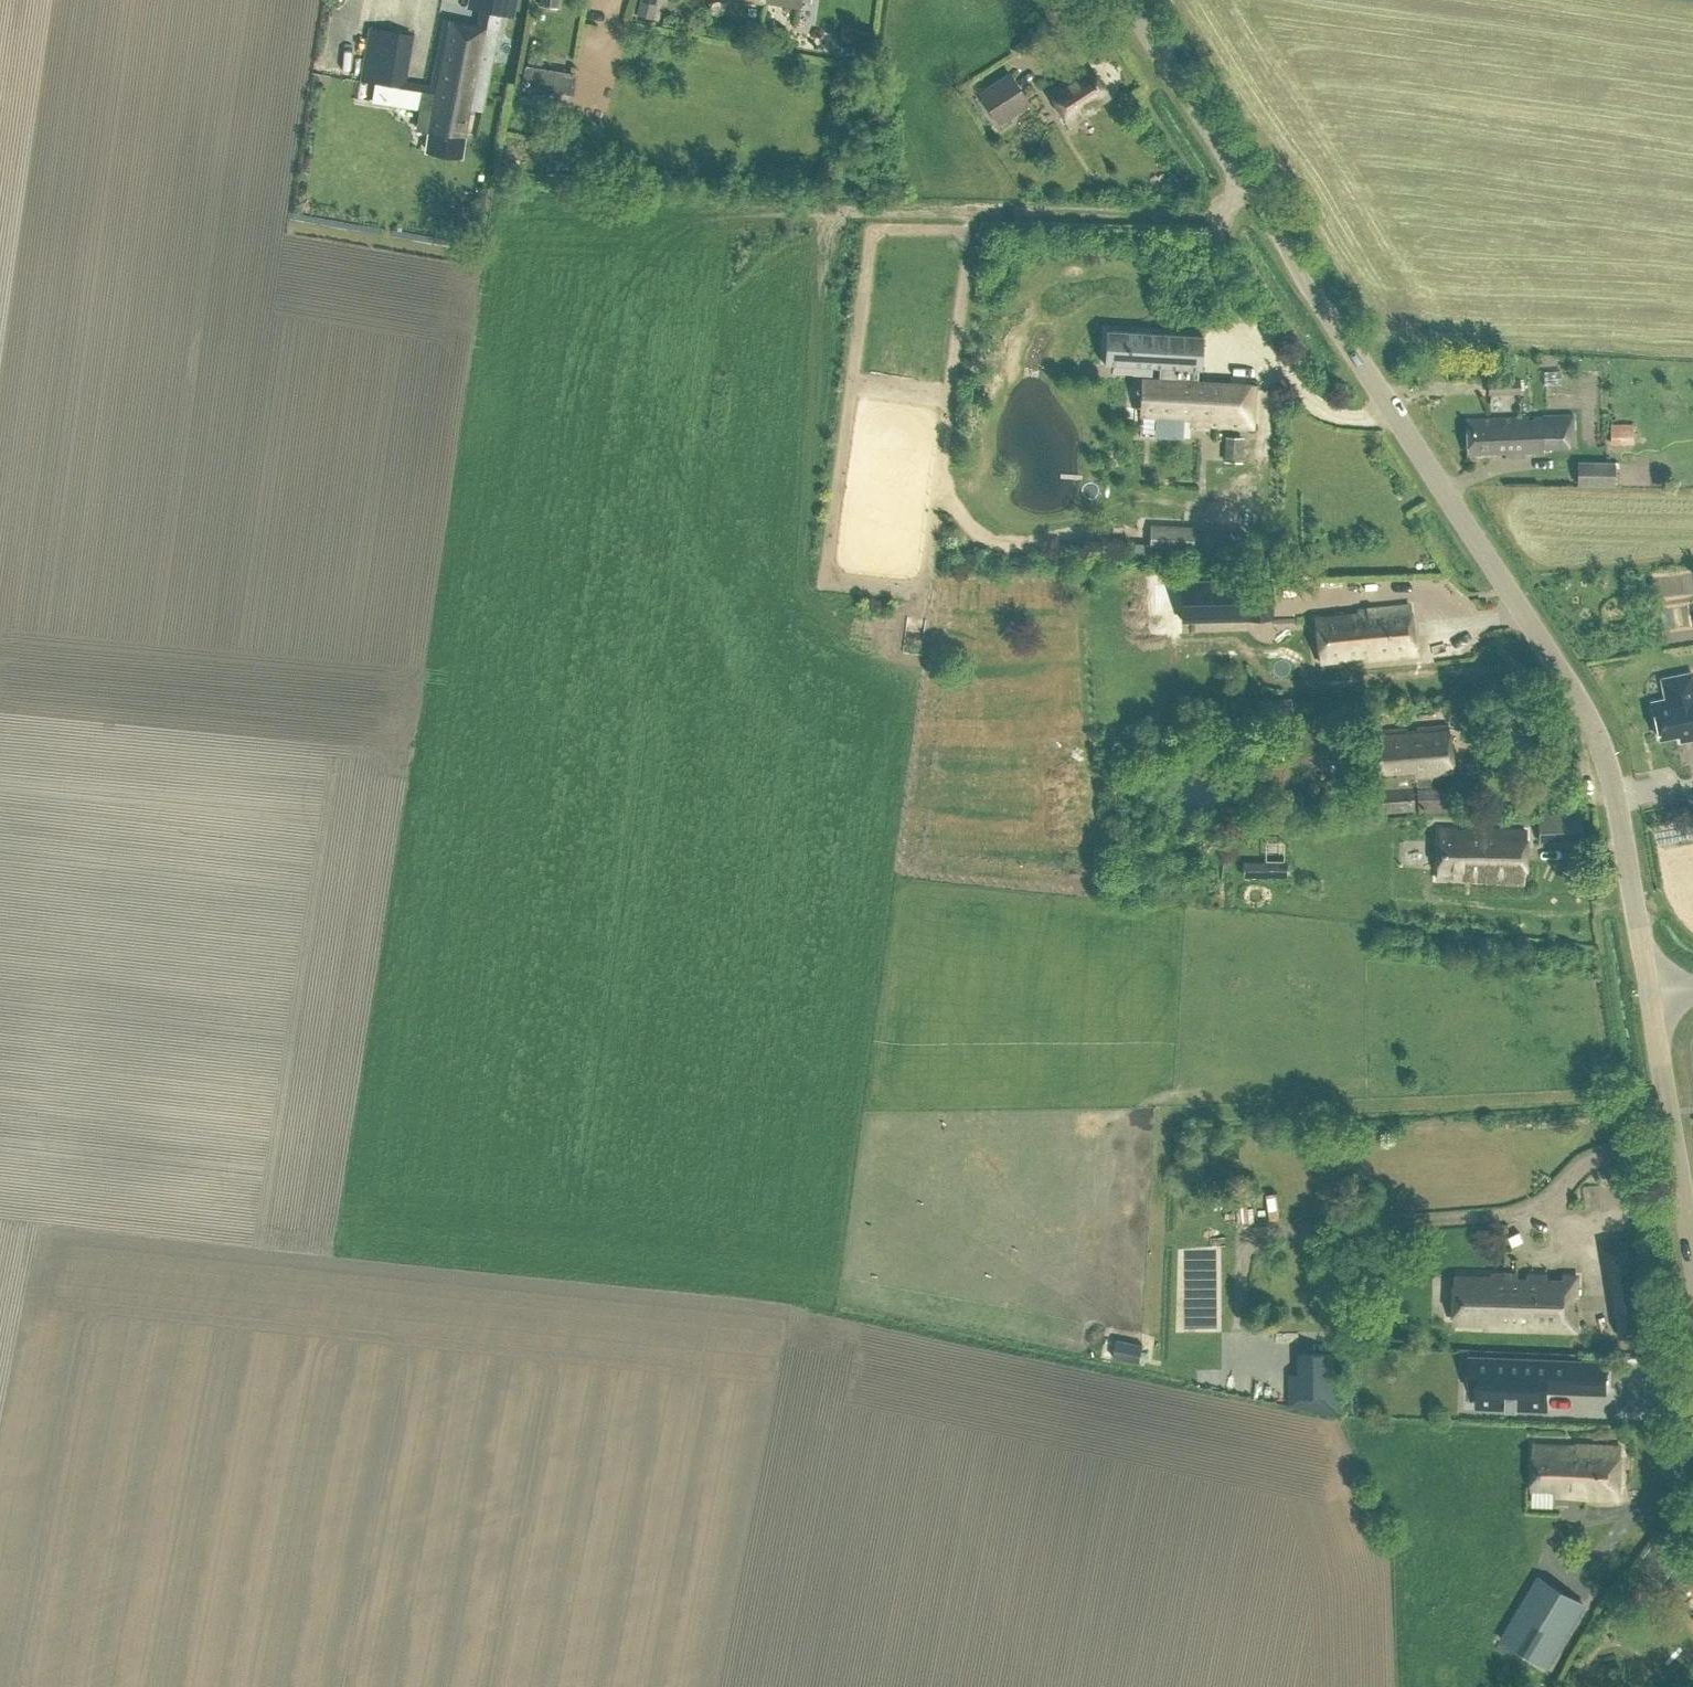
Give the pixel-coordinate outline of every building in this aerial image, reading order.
[(416,129),(431,132),(428,152),(461,157),(464,137),(470,107),(483,110),(490,76),(503,15),(511,16),(514,0),(479,0),(477,9),(479,10),(476,26),(448,20),(443,19),(429,92),(422,91),(420,103),(416,129)] [(540,8),(557,11),(558,0),(541,0),(540,8)] [(637,15),(654,19),(658,0),(640,0),(637,15)] [(768,4),(802,10),(804,0),(768,0),(768,4)] [(405,87),(415,37),(376,30),(367,80),(405,87)] [(842,31),(841,40),(855,42),(856,32),(842,31)] [(574,95),(577,74),(525,66),(522,87),(574,95)] [(1108,95),(1090,66),(1067,81),(1065,79),(1046,91),(1067,124),(1092,108),(1093,105),(1108,95)] [(999,125),(1031,105),(1011,72),(979,93),(999,125)] [(1201,370),(1203,335),(1106,330),(1104,364),(1159,367),(1158,380),(1143,379),(1141,408),(1192,411),(1191,423),(1252,427),(1255,386),(1193,382),(1194,369),(1201,370)] [(1543,446),(1573,446),(1573,418),(1466,419),(1466,451),(1504,451),(1504,457),(1543,457),(1543,446)] [(1610,444),(1633,443),(1633,424),(1609,424),(1610,444)] [(1232,460),(1255,460),(1255,435),(1233,435),(1232,460)] [(1615,486),(1615,462),(1577,461),(1577,485),(1615,486)] [(1417,653),(1410,602),(1372,605),(1373,608),(1316,612),(1320,658),(1346,657),(1348,654),(1376,651),(1378,655),(1417,653)] [(1665,679),(1669,700),(1655,703),(1662,738),(1692,732),(1692,674),(1665,679)] [(1431,778),(1451,777),(1448,724),(1372,729),(1375,777),(1379,777),(1382,813),(1413,810),(1412,790),(1415,790),(1417,813),(1452,810),(1451,787),(1432,788),(1431,778)] [(1541,842),(1555,843),(1555,815),(1542,815),(1541,842)] [(1525,883),(1527,832),(1439,829),(1437,874),(1468,875),(1468,881),(1525,883)] [(1286,877),(1287,861),(1244,860),(1243,876),(1286,877)] [(1259,1196),(1247,1198),(1250,1220),(1262,1218),(1259,1196)] [(1620,1337),(1652,1332),(1636,1235),(1603,1241),(1620,1337)] [(1457,1275),(1456,1321),(1486,1322),(1486,1327),(1580,1329),(1582,1279),(1457,1275)] [(1288,1405),(1289,1405),(1341,1415),(1341,1391),(1341,1355),(1341,1351),(1337,1351),(1333,1351),(1320,1351),(1309,1351),(1306,1351),(1302,1351),(1302,1361),(1302,1373),(1300,1373),(1288,1373),(1288,1405)] [(1470,1357),(1469,1385),(1480,1386),(1479,1406),(1545,1409),(1546,1389),(1564,1390),(1576,1390),(1578,1390),(1578,1383),(1579,1368),(1579,1361),(1575,1361),(1559,1361),(1470,1357)] [(1578,1383),(1578,1390),(1606,1391),(1606,1384),(1606,1369),(1607,1363),(1579,1361),(1579,1368),(1578,1383)] [(1622,1501),(1623,1445),(1535,1442),(1534,1492),(1557,1492),(1557,1499),(1622,1501)] [(1666,1580),(1687,1553),(1670,1540),(1649,1567),(1666,1580)] [(1540,1578),(1501,1642),(1548,1671),(1587,1607),(1540,1578)]
